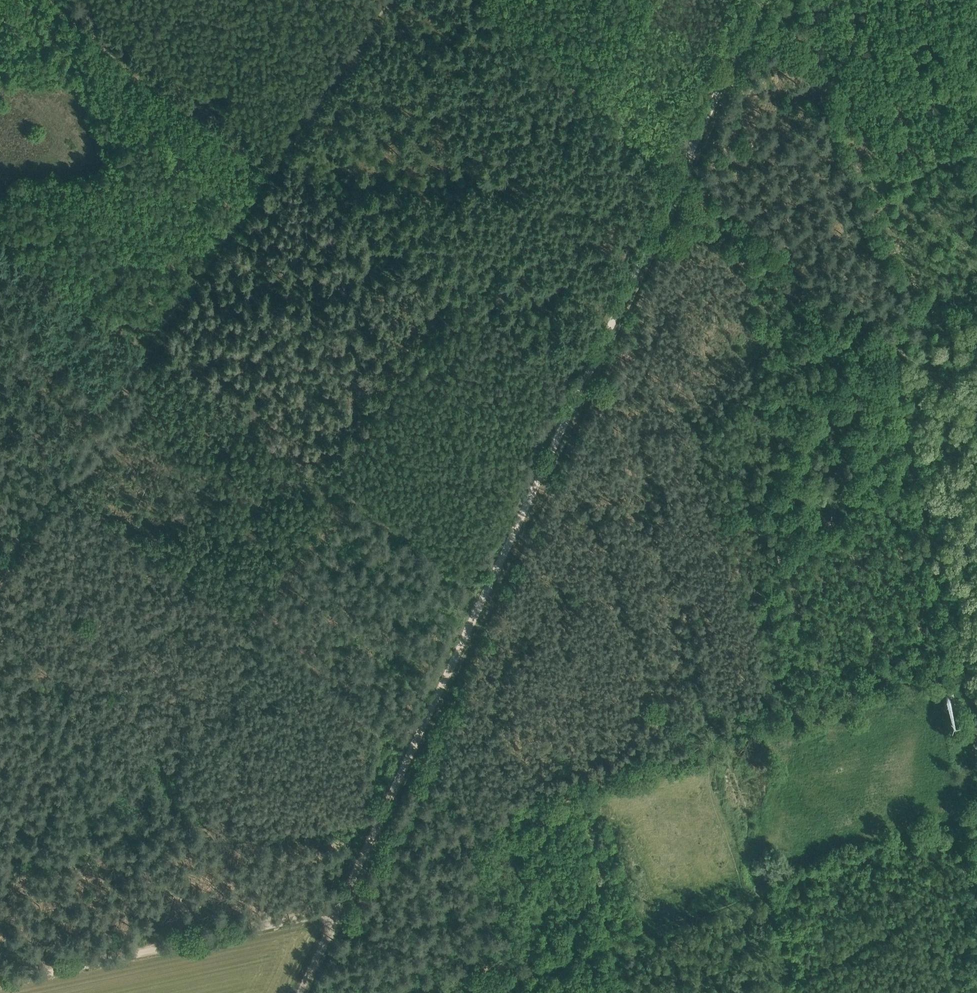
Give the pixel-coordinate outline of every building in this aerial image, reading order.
[(955,706),(954,700),(944,702),(945,708),(955,706)]
